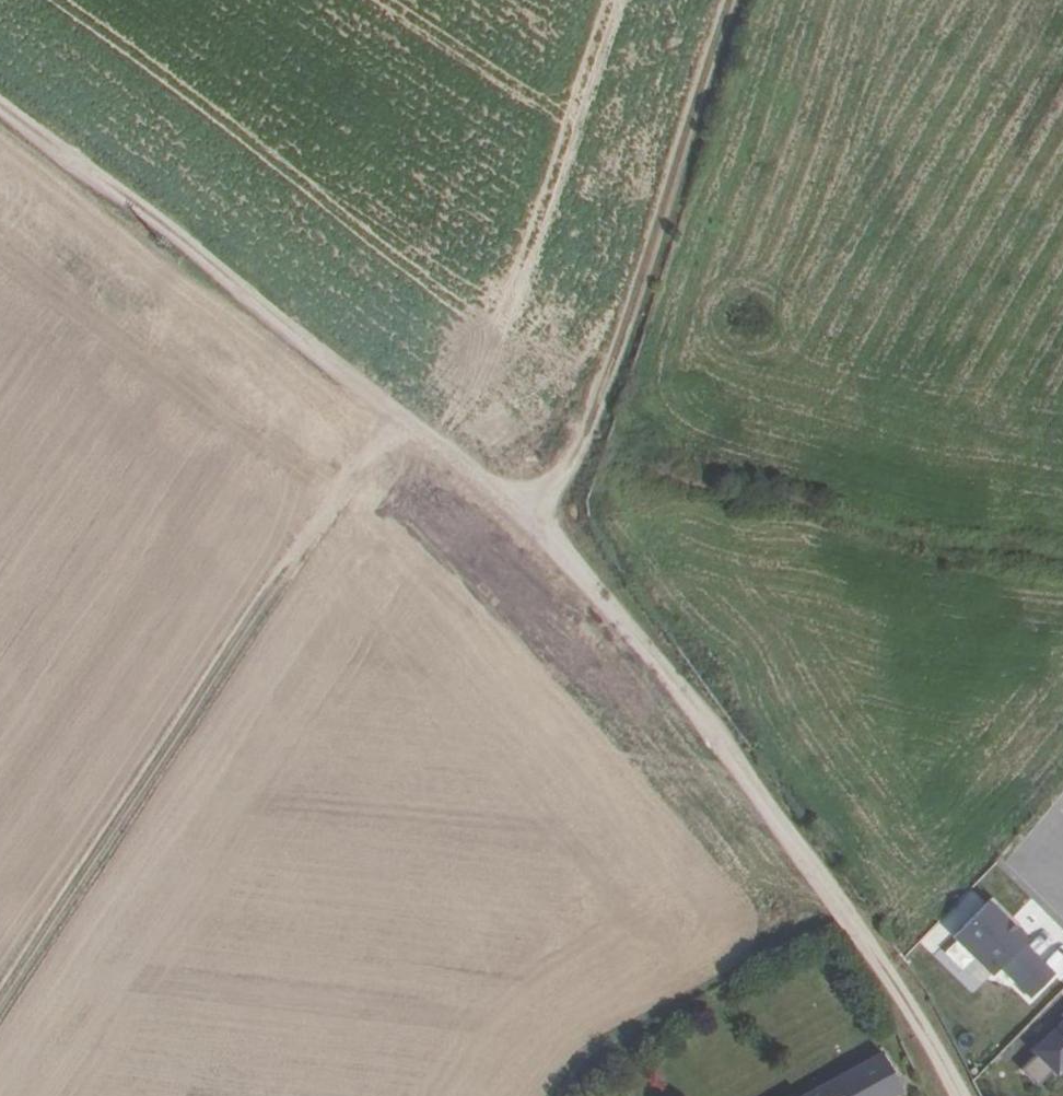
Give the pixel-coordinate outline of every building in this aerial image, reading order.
[(965,946),(1003,985),(1012,976),(1042,1007),(1062,986),(1062,982),(1034,953),(1038,950),(1020,932),(1023,928),(1003,907),(965,946)] [(1032,1049),(1036,1054),(1021,1069),(1038,1085),(1052,1070),(1057,1075),(1062,1069),(1062,1018),(1032,1049)] [(876,1056),(804,1095),(893,1095),(897,1094),(876,1056)]
